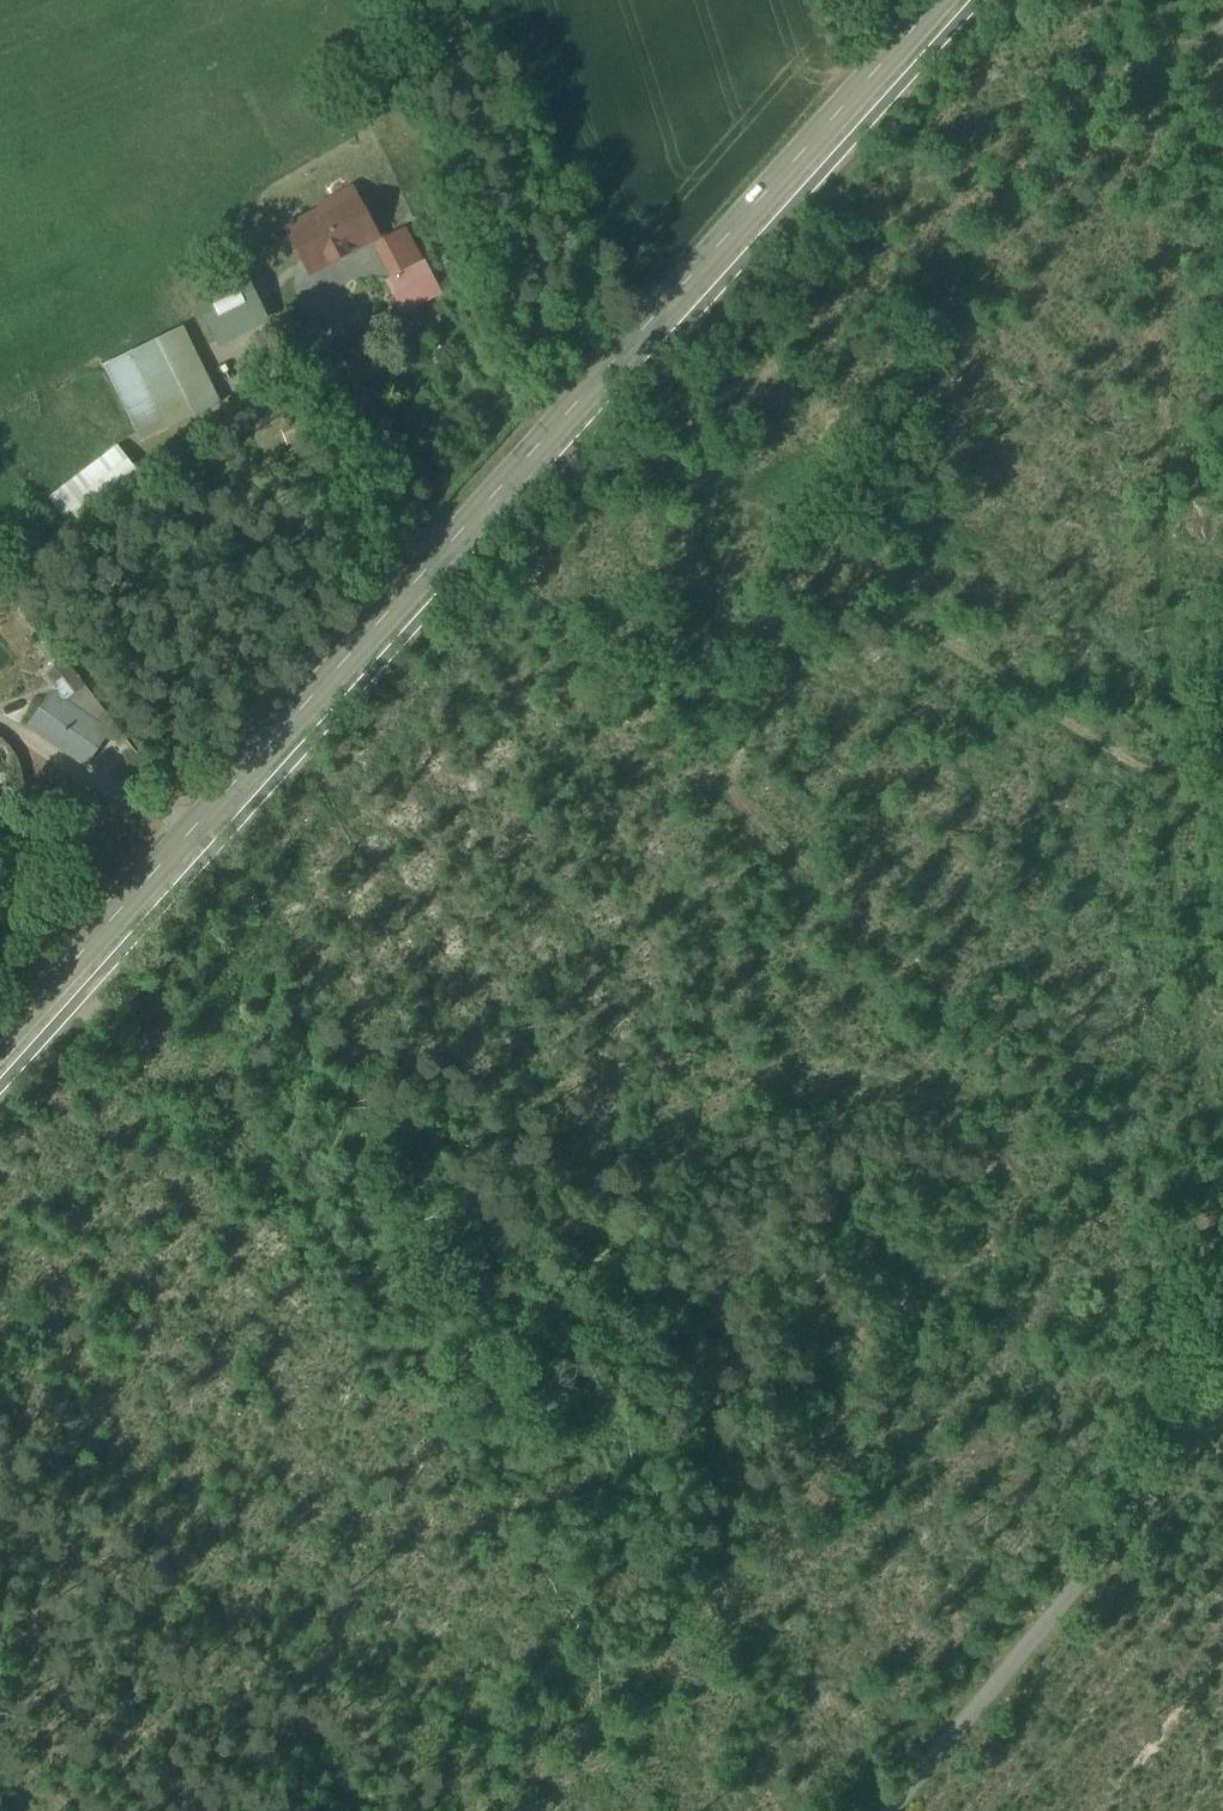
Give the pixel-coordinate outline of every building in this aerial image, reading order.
[(322,212),(288,230),(311,273),(377,237),(352,191),(320,208),(322,212)] [(373,244),(392,279),(417,266),(398,231),(373,244)] [(392,279),(389,281),(406,312),(440,293),(423,262),(417,266),(392,279)] [(241,274),(191,295),(214,350),(264,329),(241,274)] [(229,414),(191,333),(113,369),(151,450),(229,414)] [(45,672),(67,699),(84,685),(62,658),(45,672)] [(53,694),(30,727),(84,765),(107,731),(53,694)] [(2,834),(10,825),(17,815),(22,804),(24,792),(24,780),(22,769),(18,758),(11,747),(3,739),(0,737),(0,835),(2,834)]
